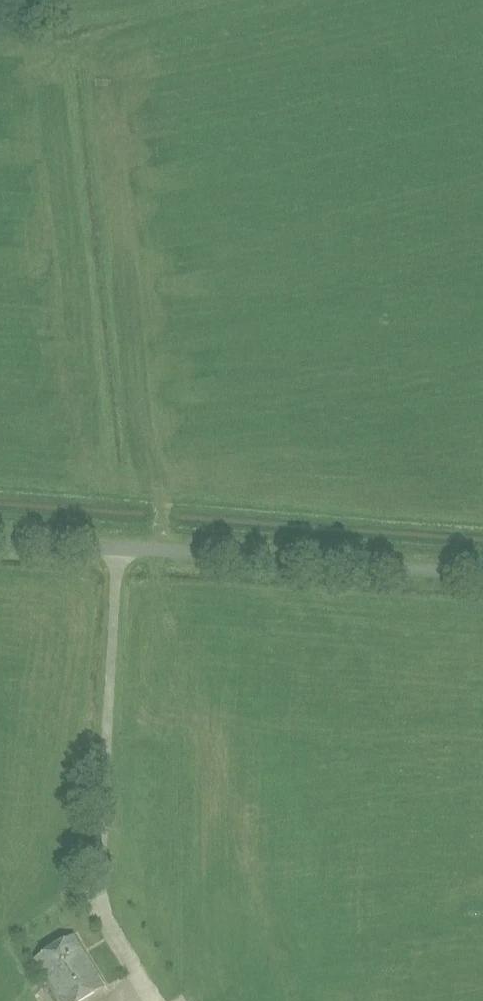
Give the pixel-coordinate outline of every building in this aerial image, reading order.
[(62,1000),(82,1000),(106,987),(75,935),(36,958),(62,1000)]
